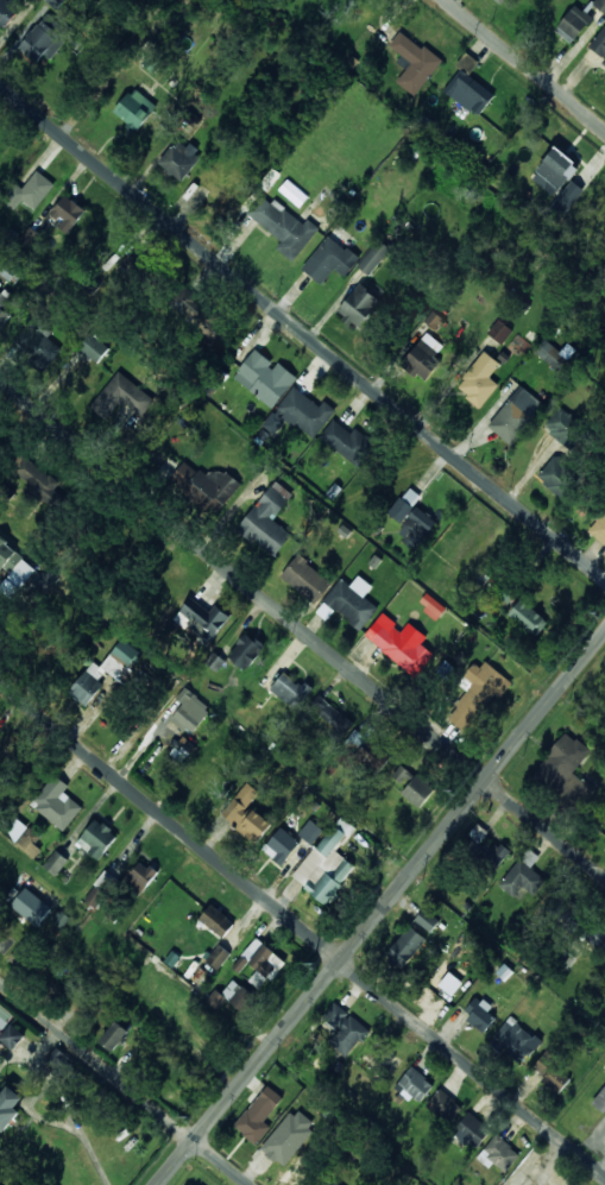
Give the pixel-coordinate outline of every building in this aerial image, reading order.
[(20,9),(9,0),(0,0),(0,24),(5,28),(20,9)] [(57,10),(66,0),(46,0),(57,10)] [(593,5),(604,13),(604,0),(596,0),(593,5)] [(593,18),(575,4),(555,31),(573,45),(593,18)] [(36,63),(44,55),(50,60),(72,35),(49,13),(19,46),(36,63)] [(604,59),(604,25),(589,47),(604,59)] [(415,96),(442,61),(401,30),(389,46),(412,63),(397,82),(415,96)] [(469,76),(479,62),(468,54),(442,90),(478,117),(495,95),(469,76)] [(114,112),(138,131),(157,105),(134,87),(114,112)] [(200,152),(177,138),(160,166),(184,180),(200,152)] [(578,165),(554,148),(532,179),(556,196),(578,165)] [(37,210),(54,182),(35,171),(24,189),(15,183),(4,201),(16,209),(21,201),(37,210)] [(584,189),(570,180),(548,213),(562,222),(584,189)] [(58,228),(68,234),(85,209),(64,194),(51,214),(62,221),(58,228)] [(320,228),(308,219),(304,224),(274,200),(272,203),(262,195),(248,213),(282,241),(276,248),(293,262),(320,228)] [(41,237),(30,227),(20,238),(32,248),(41,237)] [(349,240),(333,228),(302,270),(322,285),(334,269),(345,277),(360,258),(345,247),(349,240)] [(369,275),(391,249),(380,240),(358,266),(369,275)] [(13,275),(11,273),(19,262),(6,252),(0,261),(0,274),(9,281),(13,275)] [(380,298),(359,283),(337,314),(359,328),(380,298)] [(200,333),(217,316),(185,284),(168,301),(200,333)] [(10,301),(0,292),(0,327),(10,315),(3,309),(10,301)] [(435,331),(444,320),(433,311),(425,322),(435,331)] [(488,333),(501,344),(513,330),(499,319),(488,333)] [(39,325),(36,329),(27,323),(15,342),(48,364),(60,347),(47,338),(51,332),(39,325)] [(79,350),(96,364),(109,348),(92,334),(79,350)] [(567,343),(561,352),(544,338),(533,351),(559,371),(575,349),(567,343)] [(426,382),(443,354),(419,339),(402,366),(426,382)] [(272,409),(298,378),(279,362),(276,366),(256,350),(233,377),(272,409)] [(501,364),(485,351),(456,388),(481,407),(499,384),(490,377),(501,364)] [(153,397),(113,374),(92,409),(109,419),(119,402),(142,416),(153,397)] [(541,400),(517,385),(491,428),(516,442),(541,400)] [(314,439),(336,410),(324,401),(320,406),(293,386),(261,428),(273,437),(287,419),(314,439)] [(584,424),(559,406),(543,429),(568,446),(584,424)] [(354,429),(352,432),(332,420),(320,440),(359,465),(374,441),(354,429)] [(60,486),(26,454),(13,468),(47,500),(60,486)] [(561,498),(581,477),(557,454),(536,476),(561,498)] [(219,512),(240,485),(215,465),(206,477),(185,461),(173,476),(219,512)] [(294,495),(276,480),(238,527),(274,557),(292,535),(273,520),(294,495)] [(388,514),(402,523),(421,496),(408,487),(388,514)] [(436,518),(415,507),(398,540),(418,551),(436,518)] [(590,533),(604,544),(604,510),(590,533)] [(10,575),(0,587),(0,589),(12,599),(36,567),(0,539),(0,567),(10,575)] [(281,578),(317,603),(333,581),(297,555),(281,578)] [(378,607),(365,597),(373,586),(358,575),(351,586),(341,578),(324,601),(325,602),(317,613),(327,620),(334,610),(361,630),(378,607)] [(516,595),(507,588),(497,603),(505,609),(516,595)] [(438,620),(447,608),(427,593),(418,605),(438,620)] [(210,612),(191,597),(174,619),(207,645),(230,616),(216,605),(210,612)] [(509,615),(537,636),(549,621),(521,600),(509,615)] [(407,637),(380,616),(364,636),(417,677),(435,653),(410,633),(407,637)] [(246,671),(266,648),(247,633),(228,656),(246,671)] [(100,668),(93,662),(69,693),(87,707),(105,686),(100,682),(108,672),(119,681),(141,653),(123,639),(100,668)] [(468,676),(498,701),(513,683),(483,658),(468,676)] [(312,688),(304,680),(299,686),(283,673),(271,690),(295,709),(312,688)] [(171,719),(190,734),(211,708),(185,687),(176,698),(184,704),(171,719)] [(353,724),(320,693),(309,705),(343,736),(353,724)] [(381,772),(391,755),(375,747),(373,750),(363,744),(367,737),(355,730),(347,744),(359,751),(356,758),(381,772)] [(573,773),(590,750),(566,732),(534,774),(577,806),(591,786),(573,773)] [(199,749),(184,736),(169,752),(184,766),(199,749)] [(392,776),(406,786),(414,775),(401,765),(392,776)] [(32,808),(65,831),(82,806),(63,793),(69,784),(55,774),(32,808)] [(401,794),(420,808),(435,789),(417,774),(401,794)] [(261,792),(249,782),(221,813),(255,844),(272,825),(249,805),(261,792)] [(292,878),(326,904),(356,866),(336,851),(354,827),(340,816),(292,878)] [(77,845),(101,860),(118,833),(94,818),(77,845)] [(298,835),(312,845),(323,830),(310,819),(298,835)] [(34,859),(42,849),(35,844),(42,836),(29,826),(16,845),(34,859)] [(283,865),(300,842),(279,827),(263,851),(283,865)] [(509,854),(493,839),(479,855),(495,870),(509,854)] [(500,886),(515,897),(522,887),(534,895),(545,879),(531,869),(540,856),(527,847),(500,886)] [(55,876),(69,861),(57,850),(43,866),(55,876)] [(144,893),(157,872),(139,860),(126,881),(144,893)] [(85,900),(99,909),(118,879),(105,870),(85,900)] [(52,908),(26,887),(11,906),(37,927),(52,908)] [(223,939),(235,924),(212,904),(200,919),(223,939)] [(583,915),(569,907),(562,920),(575,929),(583,915)] [(415,919),(430,932),(439,921),(424,908),(415,919)] [(596,923),(585,940),(604,954),(604,929),(596,923)] [(405,969),(425,937),(407,926),(387,957),(405,969)] [(258,970),(249,981),(261,991),(285,961),(256,938),(233,967),(240,973),(248,962),(258,970)] [(217,969),(231,955),(219,944),(205,958),(217,969)] [(557,960),(567,969),(576,959),(566,950),(557,960)] [(463,982),(449,972),(439,986),(452,996),(463,982)] [(254,997),(234,979),(221,994),(216,989),(206,1000),(232,1022),(254,997)] [(499,1014),(477,998),(463,1018),(485,1033),(499,1014)] [(348,1056),(369,1030),(334,1002),(322,1017),(339,1031),(330,1042),(348,1056)] [(541,1042),(510,1017),(492,1039),(523,1064),(541,1042)] [(114,1052),(129,1031),(116,1020),(100,1042),(114,1052)] [(25,1035),(11,1024),(0,1037),(0,1040),(12,1051),(25,1035)] [(559,1094),(573,1077),(544,1054),(533,1067),(544,1076),(541,1080),(559,1094)] [(434,1085),(412,1067),(397,1085),(419,1104),(434,1085)] [(264,1121),(283,1098),(268,1085),(234,1126),(256,1145),(271,1127),(264,1121)] [(9,1086),(0,1096),(0,1130),(3,1133),(22,1112),(16,1107),(23,1099),(9,1086)] [(592,1104),(604,1113),(604,1112),(604,1086),(592,1104)] [(463,1108),(439,1089),(426,1106),(449,1125),(463,1108)] [(282,1167),(317,1125),(295,1108),(261,1149),(282,1167)] [(452,1132),(473,1150),(491,1130),(470,1112),(452,1132)] [(482,1151),(504,1172),(520,1155),(497,1134),(482,1151)] [(328,1176),(321,1184),(340,1184),(328,1176)]
